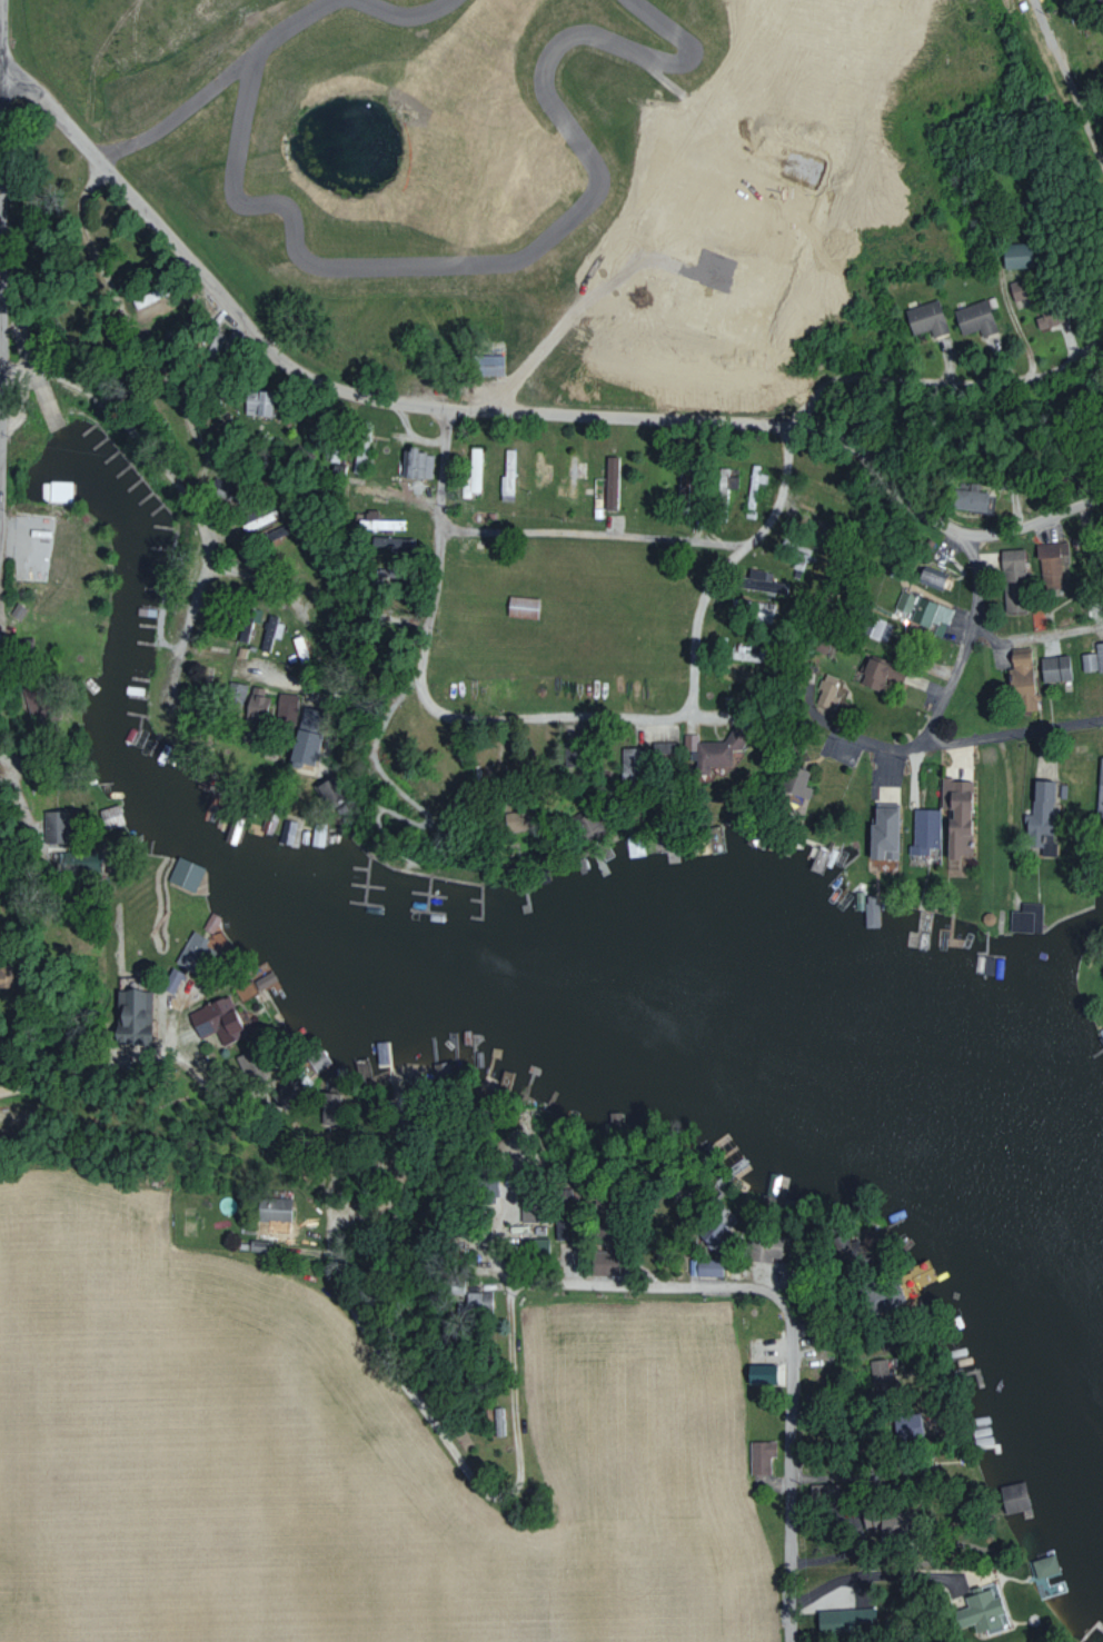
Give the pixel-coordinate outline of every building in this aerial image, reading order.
[(1001,244),(1001,267),(1031,266),(1030,243),(1001,244)] [(130,300),(135,309),(157,300),(152,290),(130,300)] [(947,332),(937,299),(904,309),(912,335),(929,329),(931,337),(947,332)] [(953,308),(958,334),(978,330),(980,336),(994,333),(987,300),(953,308)] [(501,355),(473,356),(474,376),(502,375),(501,355)] [(270,416),(270,392),(241,391),(241,415),(270,416)] [(460,497),(468,497),(469,491),(480,491),(481,447),(469,447),(468,476),(461,476),(460,497)] [(499,475),(499,499),(513,499),(515,449),(504,449),(503,475),(499,475)] [(404,478),(431,478),(432,452),(405,451),(404,478)] [(565,497),(576,497),(576,478),(582,478),(583,462),(577,462),(577,454),(566,454),(565,497)] [(605,509),(616,509),(615,457),(604,457),(605,509)] [(764,482),(765,466),(751,464),(747,509),(755,509),(758,482),(764,482)] [(734,489),(735,468),(718,468),(718,488),(734,489)] [(72,481),(49,480),(48,501),(71,502),(72,481)] [(952,509),(985,511),(987,491),(953,489),(952,509)] [(358,519),(358,529),(404,529),(404,520),(376,520),(376,510),(365,510),(364,519),(358,519)] [(1058,542),(1036,543),(1038,576),(1060,575),(1058,542)] [(1021,549),(1000,549),(1002,613),(1023,612),(1021,549)] [(940,587),(945,572),(921,564),(916,579),(940,587)] [(735,588),(783,600),(787,585),(763,579),(764,572),(748,568),(745,577),(738,576),(735,588)] [(940,637),(951,611),(901,589),(893,608),(909,615),(907,620),(925,628),(929,621),(937,624),(933,634),(940,637)] [(505,615),(535,620),(538,599),(507,595),(505,615)] [(267,617),(260,650),(271,652),(274,638),(280,639),(284,621),(267,617)] [(893,622),(868,617),(864,637),(889,642),(893,622)] [(237,640),(254,646),(257,637),(261,638),(265,625),(244,618),(237,640)] [(292,639),(299,662),(309,659),(302,636),(292,639)] [(1093,643),(1094,653),(1080,654),(1081,672),(1102,671),(1102,642),(1093,643)] [(1036,709),(1026,647),(1007,650),(1010,671),(1006,671),(1013,713),(1036,709)] [(1037,658),(1041,683),(1069,679),(1065,654),(1037,658)] [(857,682),(879,692),(885,679),(899,685),(904,674),(868,658),(857,682)] [(757,675),(712,666),(710,676),(755,685),(757,675)] [(839,679),(823,673),(817,689),(820,690),(815,703),(833,710),(838,696),(833,694),(839,679)] [(246,685),(228,681),(224,699),(242,703),(246,685)] [(264,689),(249,686),(243,713),(258,716),(264,689)] [(730,741),(697,741),(697,734),(682,735),(682,751),(695,751),(695,774),(707,774),(707,767),(730,767),(730,741)] [(672,742),(651,741),(651,760),(671,760),(672,742)] [(620,771),(639,771),(640,748),(620,747),(620,771)] [(803,785),(808,773),(789,765),(780,789),(806,800),(811,788),(803,785)] [(969,780),(940,780),(940,796),(946,797),(945,859),(958,860),(958,854),(968,854),(969,780)] [(1052,782),(1031,781),(1030,814),(1025,814),(1024,847),(1050,848),(1052,782)] [(867,824),(866,859),(895,860),(896,804),(872,803),(872,824),(867,824)] [(98,810),(104,830),(124,823),(118,804),(98,810)] [(77,819),(77,809),(43,810),(44,844),(68,843),(67,819),(77,819)] [(938,848),(939,810),(913,809),(912,845),(908,845),(908,854),(927,855),(927,848),(938,848)] [(291,845),(295,823),(283,820),(279,843),(291,845)] [(166,881),(193,892),(203,868),(176,856),(166,881)] [(1040,933),(1041,903),(1020,902),(1019,911),(1009,910),(1008,931),(1040,933)] [(865,925),(878,925),(878,908),(866,907),(865,925)] [(219,918),(209,913),(202,928),(211,933),(219,918)] [(176,962),(198,971),(205,955),(215,959),(218,952),(204,946),(207,940),(190,932),(176,962)] [(160,988),(172,994),(182,973),(170,967),(160,988)] [(259,993),(277,984),(271,971),(253,980),(259,993)] [(147,1045),(150,995),(117,993),(114,1044),(147,1045)] [(338,1116),(337,1093),(323,1094),(324,1117),(338,1116)] [(255,1222),(289,1223),(290,1198),(256,1197),(255,1222)] [(694,1277),(719,1277),(719,1262),(694,1263),(694,1277)] [(489,1313),(491,1293),(466,1291),(465,1312),(489,1313)] [(745,1382),(772,1383),(773,1366),(745,1365),(745,1382)] [(494,1436),(505,1435),(504,1407),(493,1407),(494,1436)] [(892,1416),(893,1435),(917,1434),(917,1415),(892,1416)] [(776,1456),(775,1440),(749,1441),(750,1474),(769,1474),(769,1456),(776,1456)] [(997,1486),(1003,1514),(1028,1508),(1022,1480),(997,1486)] [(996,1584),(963,1594),(967,1606),(952,1610),(957,1628),(973,1624),(975,1633),(985,1630),(986,1634),(1008,1628),(996,1584)] [(816,1609),(816,1631),(874,1630),(874,1608),(816,1609)]
